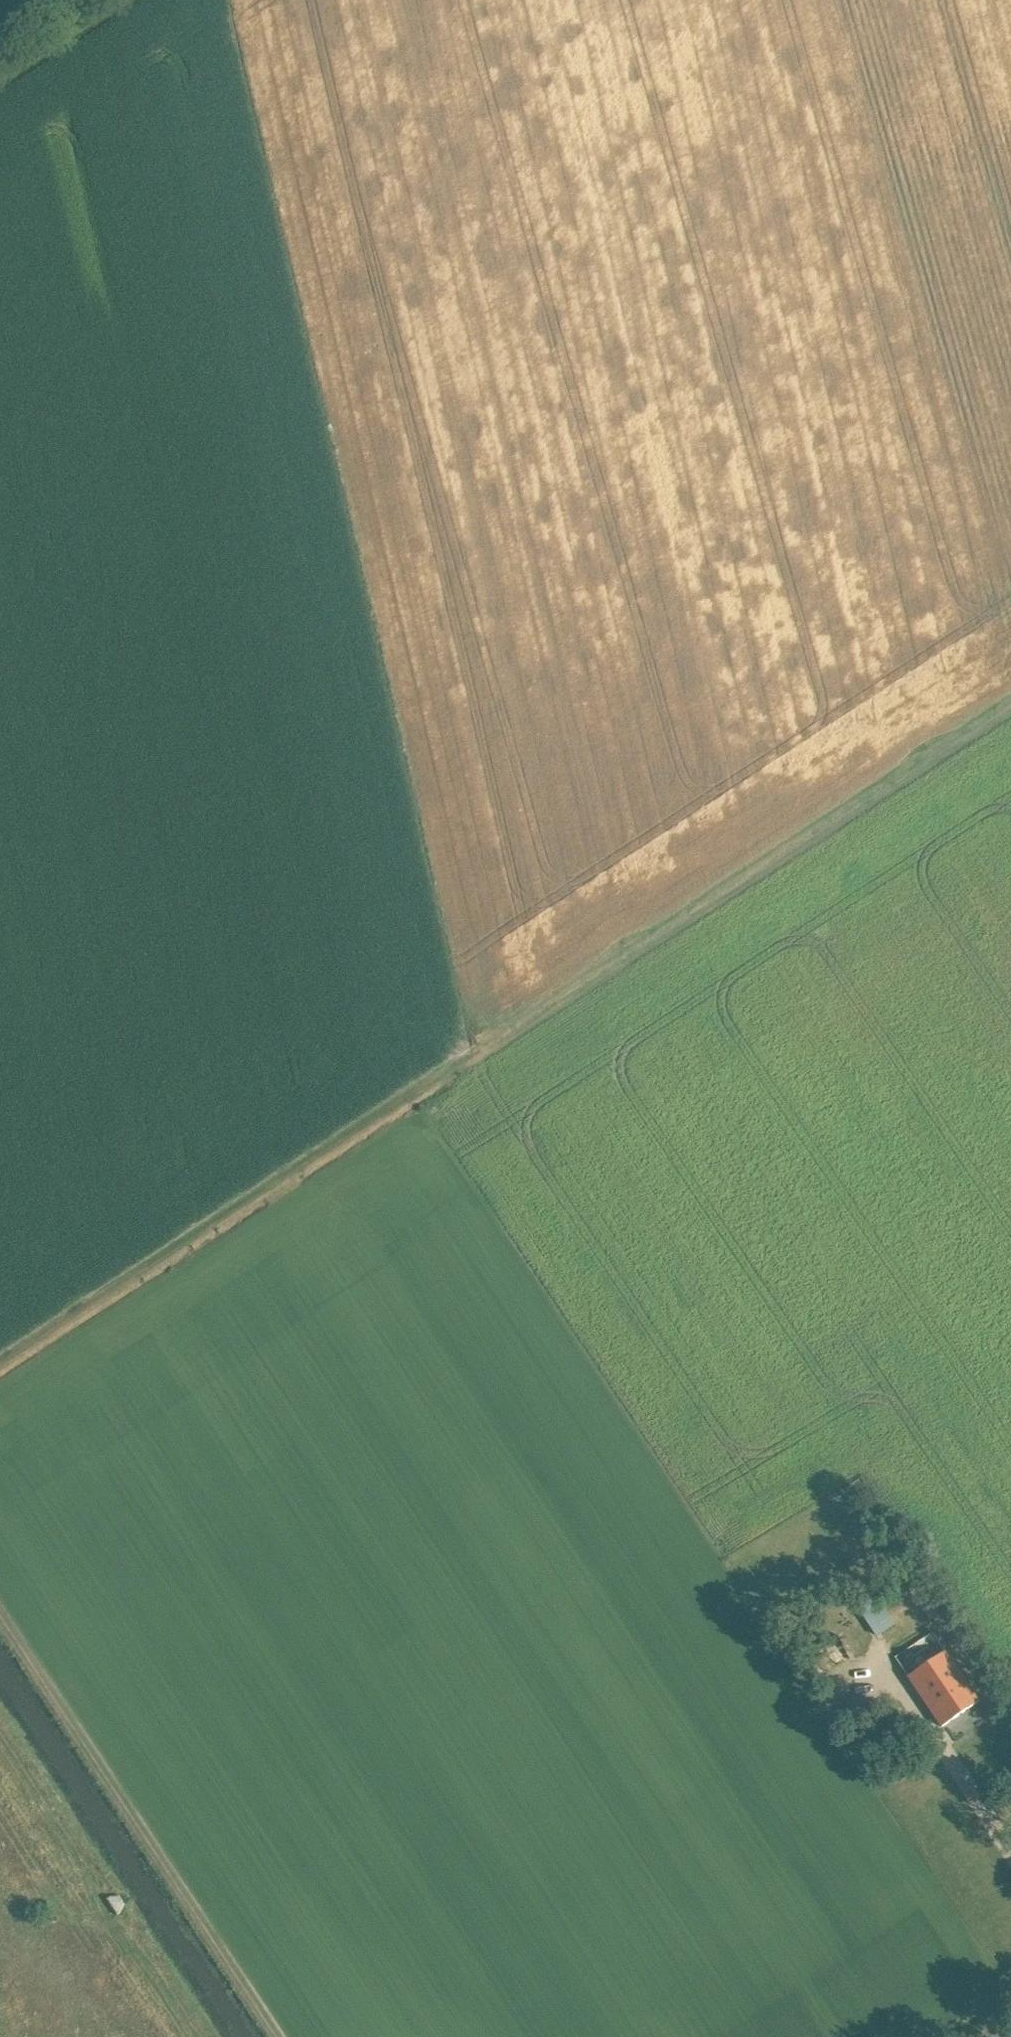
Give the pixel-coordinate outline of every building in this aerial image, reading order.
[(852,1599),(876,1635),(894,1624),(870,1588),(852,1599)] [(979,1701),(932,1631),(894,1656),(942,1726),(979,1701)] [(846,1653),(843,1643),(836,1645),(835,1640),(825,1643),(829,1658),(846,1653)] [(115,1900),(111,1902),(123,1921),(126,1918),(131,1908),(125,1899),(115,1900)]
